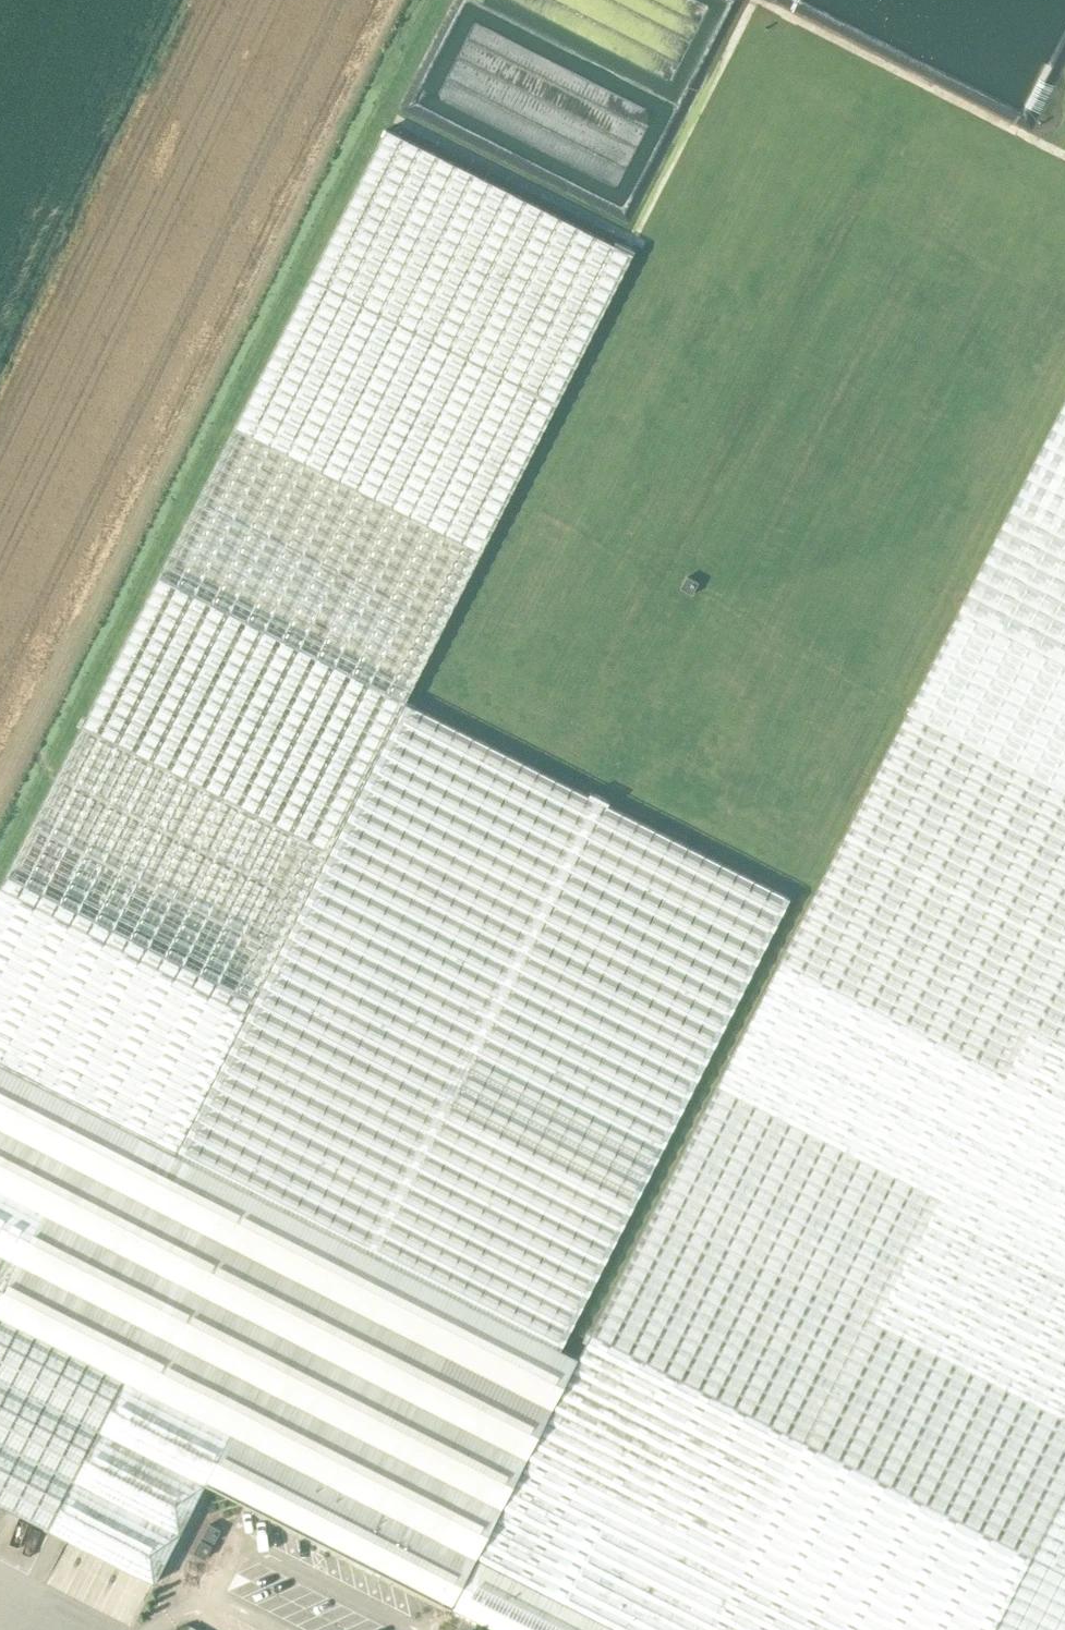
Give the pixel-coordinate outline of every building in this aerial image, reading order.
[(993,542),(807,910),(580,1359),(560,1349),(788,901),(605,808),(607,805),(588,796),(587,799),(402,705),(486,541),(631,254),(617,247),(613,245),(611,248),(383,133),(175,542),(0,887),(0,1502),(155,1581),(206,1482),(498,1629),(1064,1629),(1064,400),(993,542)] [(687,576),(681,587),(692,593),(698,581),(687,576)] [(209,1523),(203,1535),(214,1541),(220,1529),(209,1523)] [(200,1540),(194,1551),(205,1557),(212,1546),(200,1540)]
